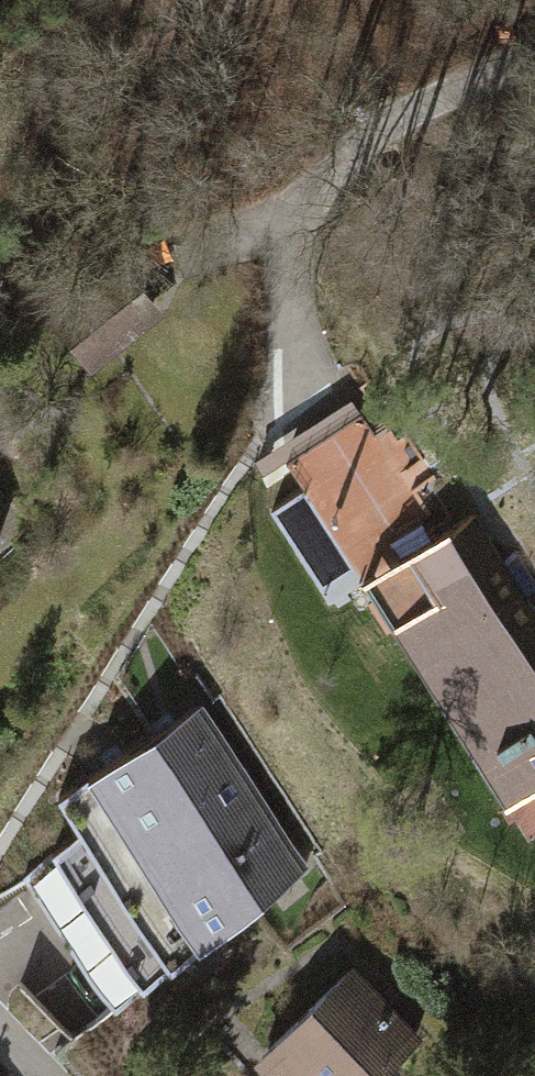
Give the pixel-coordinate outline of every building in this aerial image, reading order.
[(138,274),(66,324),(91,360),(163,310),(138,274)] [(289,458),(397,623),(436,599),(408,555),(444,532),(363,409),(289,458)] [(397,623),(513,801),(534,787),(534,590),(482,508),(444,532),(408,555),(436,599),(397,623)] [(76,838),(28,871),(118,1004),(316,871),(204,706),(55,806),(76,838)] [(265,1052),(287,1075),(378,1075),(420,1038),(355,968),(265,1052)] [(57,1051),(83,1075),(125,1075),(131,1069),(92,1024),(57,1051)]
